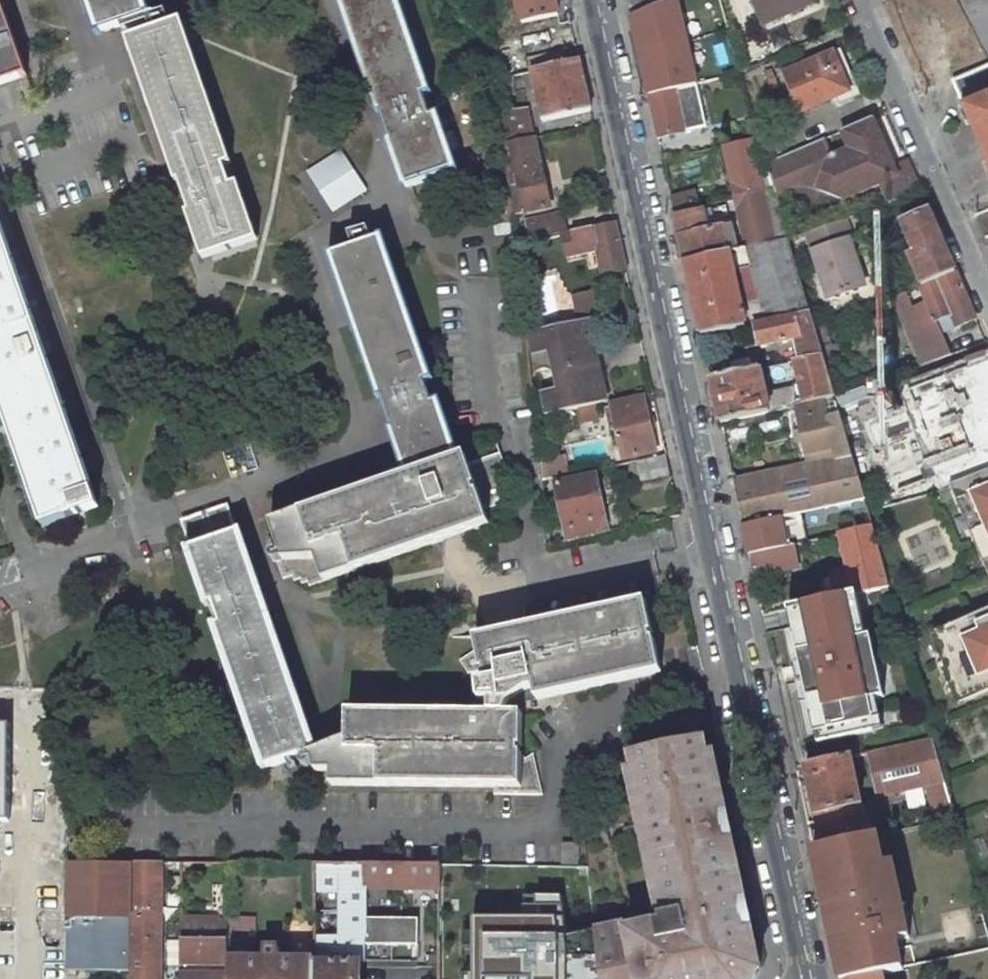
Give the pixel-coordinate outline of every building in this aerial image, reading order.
[(27,76),(1,0),(0,0),(0,86),(27,76)] [(104,32),(143,19),(137,0),(93,0),(104,32)] [(411,187),(450,174),(431,117),(390,0),(347,0),(411,187)] [(491,30),(510,25),(509,16),(500,18),(498,0),(488,0),(491,30)] [(656,6),(654,0),(629,0),(628,0),(631,16),(656,6)] [(738,58),(728,21),(721,23),(714,0),(708,0),(671,10),(678,37),(691,33),(695,47),(701,46),(707,67),(730,60),(738,58)] [(812,4),(810,0),(754,0),(764,25),(812,4)] [(631,16),(628,18),(646,96),(648,95),(689,86),(678,37),(671,10),(668,1),(656,6),(631,16)] [(179,20),(129,38),(206,259),(256,242),(236,185),(231,187),(224,167),(230,165),(179,20)] [(841,50),(833,54),(849,92),(835,98),(839,106),(861,97),(841,50)] [(835,98),(849,92),(833,54),(782,76),(799,114),(835,98)] [(738,58),(730,60),(735,77),(743,75),(738,58)] [(592,111),(580,59),(531,71),(543,122),(592,111)] [(987,160),(987,67),(954,82),(987,160)] [(771,70),(764,73),(772,91),(779,88),(771,70)] [(513,75),(496,80),(498,98),(512,95),(516,95),(513,75)] [(659,137),(706,126),(697,85),(689,86),(648,95),(659,137)] [(498,98),(500,113),(514,111),(512,95),(498,98)] [(504,144),(535,137),(529,108),(514,111),(500,113),(504,144)] [(777,158),(766,163),(769,173),(774,189),(775,195),(802,183),(843,200),(880,183),(890,204),(921,194),(907,162),(893,168),(871,118),(841,131),(849,149),(830,157),(823,139),(777,158)] [(535,137),(504,144),(514,216),(550,207),(535,137)] [(759,138),(750,140),(754,156),(764,154),(761,146),(759,138)] [(754,156),(750,140),(725,146),(727,153),(737,197),(774,189),(769,173),(758,176),(754,156)] [(766,163),(777,158),(772,142),(761,146),(764,154),(766,163)] [(711,149),(713,156),(727,153),(725,146),(711,149)] [(355,155),(289,173),(301,215),(367,197),(355,155)] [(774,189),(737,197),(749,247),(788,239),(775,195),(774,189)] [(671,196),(675,211),(700,205),(696,190),(671,196)] [(704,210),(676,217),(686,261),(729,251),(724,227),(709,230),(704,210)] [(908,255),(922,286),(956,273),(928,211),(901,222),(915,252),(908,255)] [(562,215),(525,223),(528,236),(530,241),(535,240),(563,234),(566,233),(562,215)] [(845,220),(807,232),(829,299),(865,287),(849,240),(852,240),(845,220)] [(616,222),(570,232),(572,238),(574,247),(568,248),(570,255),(596,249),(602,277),(626,271),(616,222)] [(100,517),(0,228),(0,418),(41,538),(100,517)] [(563,234),(535,240),(538,252),(540,262),(568,256),(565,240),(563,234)] [(729,251),(686,261),(685,261),(702,335),(744,326),(809,312),(788,239),(749,247),(729,251)] [(394,307),(371,242),(342,252),(365,317),(359,319),(375,364),(381,363),(399,415),(394,417),(413,473),(452,459),(398,305),(394,307)] [(881,275),(891,299),(903,294),(893,270),(881,275)] [(957,327),(976,319),(956,273),(922,286),(920,287),(926,302),(903,310),(923,365),(948,355),(939,333),(956,326),(957,327)] [(569,295),(574,315),(586,313),(582,293),(569,295)] [(809,312),(744,326),(747,346),(758,343),(759,347),(794,339),(798,360),(824,355),(821,348),(815,329),(809,312)] [(546,416),(606,403),(587,320),(527,333),(532,354),(551,349),(560,391),(541,395),(546,416)] [(826,325),(815,329),(821,348),(832,345),(826,325)] [(932,387),(953,435),(978,424),(970,405),(987,398),(987,346),(951,362),(954,370),(957,376),(932,387)] [(798,360),(796,360),(807,404),(825,399),(836,397),(824,355),(798,360)] [(948,356),(922,366),(929,381),(954,370),(951,362),(948,356)] [(711,378),(721,424),(790,409),(790,408),(798,406),(794,388),(766,394),(760,368),(711,378)] [(829,417),(841,414),(836,397),(825,399),(829,417)] [(622,460),(657,452),(644,398),(610,405),(622,460)] [(734,481),(743,525),(780,517),(827,508),(865,500),(858,477),(841,414),(829,417),(825,399),(807,404),(798,406),(810,466),(734,481)] [(469,464),(465,455),(457,458),(452,459),(413,473),(271,523),(284,560),(278,562),(284,579),(293,576),(295,582),(301,580),(302,584),(308,582),(311,587),(490,525),(485,511),(496,507),(495,503),(506,500),(506,471),(500,453),(469,464)] [(641,481),(670,475),(666,455),(638,461),(641,481)] [(564,456),(539,459),(542,481),(567,476),(564,456)] [(953,485),(987,566),(987,472),(953,485)] [(567,541),(606,533),(593,476),(555,484),(567,541)] [(887,505),(868,510),(869,513),(873,527),(889,586),(896,608),(898,614),(960,591),(933,493),(912,499),(910,487),(884,495),(885,499),(887,505)] [(885,499),(866,504),(868,510),(887,505),(885,499)] [(866,504),(865,500),(827,508),(829,521),(869,513),(868,510),(866,504)] [(225,509),(186,522),(214,603),(225,636),(236,668),(241,666),(252,697),(247,699),(255,722),(260,720),(264,732),(259,734),(271,767),(310,754),(295,711),(290,713),(279,681),(284,680),(268,635),(267,636),(264,637),(257,616),(261,615),(225,509)] [(743,525),(749,555),(786,546),(780,517),(743,525)] [(873,527),(840,534),(849,571),(832,575),(837,597),(854,593),(889,586),(873,527)] [(798,565),(794,545),(786,546),(749,555),(753,574),(798,565)] [(854,593),(837,597),(787,607),(817,742),(873,729),(866,700),(882,697),(875,665),(866,667),(859,637),(863,636),(854,593)] [(525,760),(522,754),(523,754),(523,714),(505,714),(507,703),(525,690),(534,689),(536,700),(662,673),(655,640),(652,640),(651,634),(653,634),(646,601),(475,639),(477,649),(460,661),(469,674),(485,671),(487,681),(478,683),(480,701),(491,701),(491,714),(348,712),(348,740),(310,754),(317,771),(332,771),(332,785),(496,787),(494,795),(536,795),(543,795),(532,754),(525,760)] [(935,636),(951,672),(948,673),(959,700),(987,687),(987,613),(935,636)] [(523,714),(523,703),(536,700),(534,689),(525,690),(507,703),(505,714),(523,714)] [(10,825),(11,726),(0,726),(0,825),(10,825)] [(933,738),(867,753),(876,796),(925,785),(937,824),(955,820),(946,787),(933,738)] [(595,932),(597,946),(601,978),(753,978),(758,971),(750,931),(747,931),(741,903),(743,902),(731,842),(728,843),(722,814),(725,814),(712,755),(709,755),(706,740),(633,755),(636,770),(630,771),(643,831),(649,830),(655,858),(649,860),(663,924),(627,931),(626,925),(595,932)] [(851,757),(806,767),(823,847),(873,837),(870,819),(865,820),(851,757)] [(959,783),(946,787),(955,814),(967,811),(959,783)] [(920,811),(909,814),(913,829),(924,826),(920,811)] [(610,842),(606,826),(600,828),(604,843),(610,842)] [(634,826),(623,828),(625,839),(637,837),(634,826)] [(892,885),(888,866),(884,867),(877,836),(873,837),(823,847),(814,849),(842,978),(861,978),(883,974),(883,973),(904,968),(898,941),(910,938),(900,895),(895,896),(892,885)] [(579,865),(580,844),(563,843),(562,865),(579,865)] [(92,861),(92,845),(70,844),(70,861),(92,861)] [(133,863),(133,864),(132,971),(132,978),(160,978),(162,863),(133,863)] [(133,864),(94,864),(94,883),(71,883),(69,972),(90,972),(132,971),(133,864)] [(94,864),(71,864),(71,883),(94,883),(94,864)] [(442,865),(313,864),(314,960),(314,978),(359,978),(359,938),(366,938),(366,889),(410,889),(407,962),(406,978),(442,978),(442,919),(442,865)] [(196,865),(182,865),(182,870),(182,877),(182,880),(196,880),(196,865)] [(894,865),(888,866),(892,885),(898,884),(894,865)] [(182,880),(182,877),(173,876),(172,892),(182,892),(182,880)] [(410,889),(366,889),(366,938),(366,962),(407,962),(410,889)] [(181,924),(182,898),(171,898),(171,923),(181,924)] [(256,917),(233,917),(233,928),(256,928),(256,917)] [(553,922),(460,924),(461,978),(553,978),(553,922)] [(181,954),(181,940),(181,934),(171,934),(171,954),(181,954)] [(229,965),(230,959),(230,941),(181,940),(181,954),(180,959),(180,972),(180,978),(229,978),(229,965)] [(230,959),(229,965),(229,978),(314,978),(314,960),(280,959),(280,948),(265,948),(264,960),(230,959)] [(180,972),(180,959),(170,959),(170,972),(180,972)]
